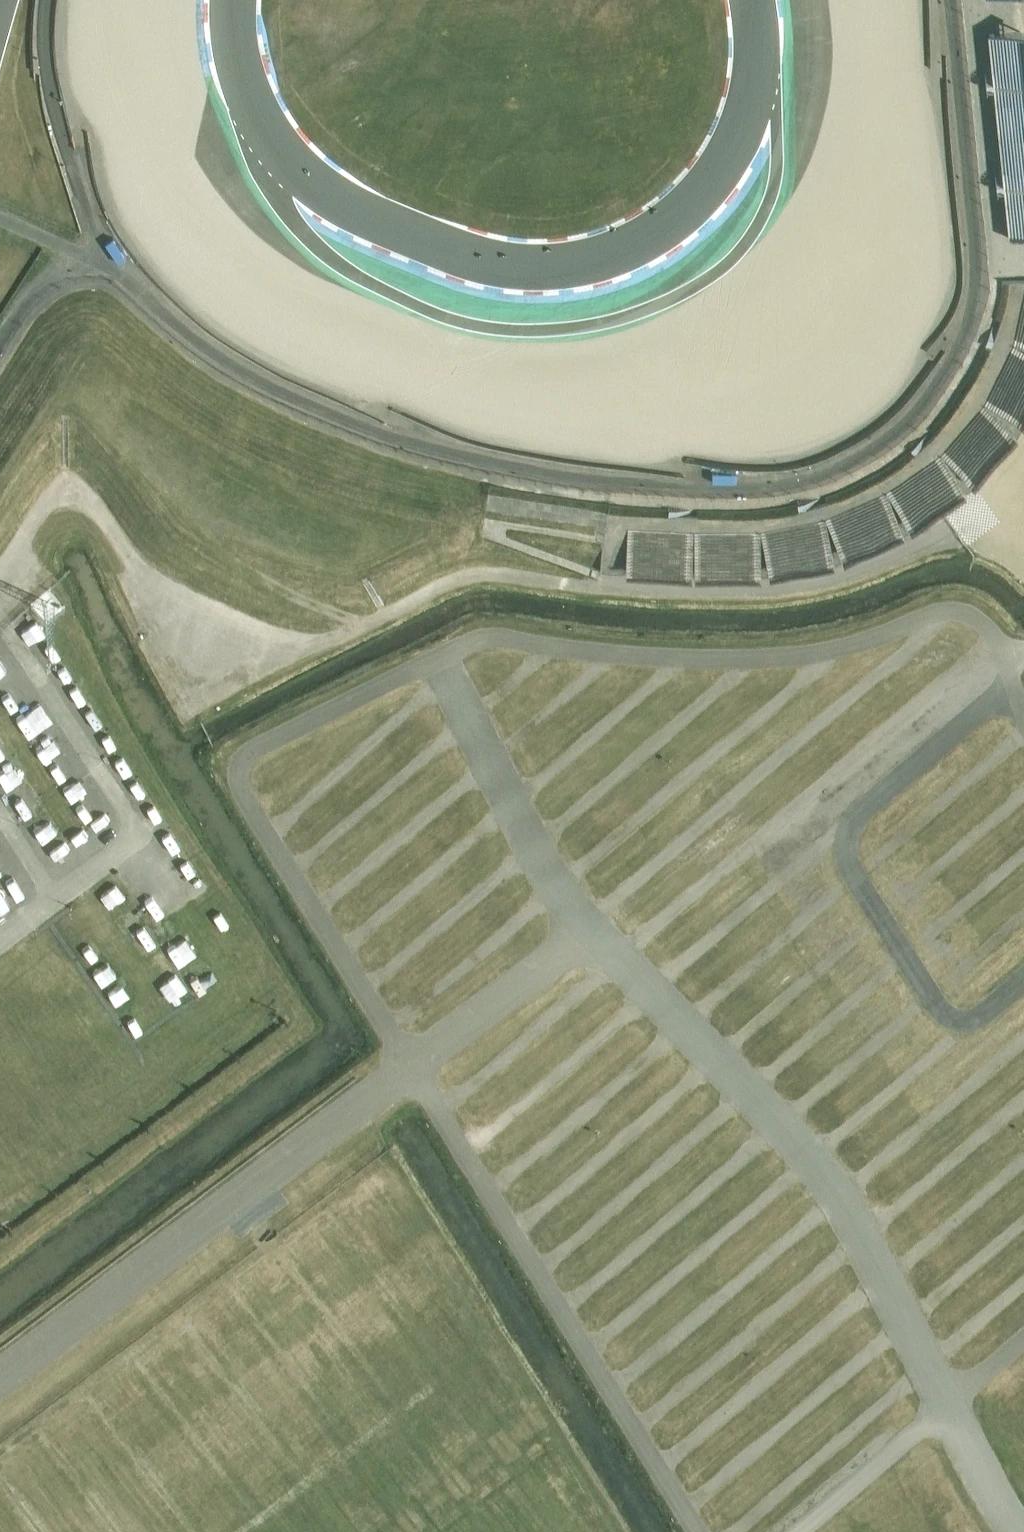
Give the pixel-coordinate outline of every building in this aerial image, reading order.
[(1022,35),(992,38),(1008,243),(1023,242),(1023,53),(1022,35)] [(879,436),(857,446),(863,459),(885,449),(879,436)] [(57,655),(67,669),(75,663),(65,649),(57,655)] [(79,671),(71,676),(80,691),(88,685),(79,671)] [(24,699),(40,691),(33,677),(17,686),(24,699)] [(41,707),(33,714),(43,726),(51,719),(41,707)] [(10,744),(4,730),(0,731),(0,748),(10,744)] [(58,755),(66,768),(82,759),(74,746),(58,755)] [(26,767),(7,775),(12,787),(31,779),(26,767)] [(78,780),(86,793),(101,785),(94,771),(78,780)] [(89,805),(97,817),(114,805),(106,793),(89,805)] [(163,820),(173,816),(164,798),(155,803),(163,820)] [(114,811),(101,819),(110,834),(124,826),(114,811)] [(59,816),(37,827),(44,841),(66,830),(59,816)] [(86,847),(105,837),(101,828),(81,838),(86,847)] [(0,832),(0,852),(10,845),(1,831),(0,832)] [(63,867),(81,855),(76,846),(57,857),(63,867)] [(196,853),(187,859),(196,875),(206,869),(196,853)] [(25,870),(15,856),(0,866),(0,867),(9,880),(25,870)] [(20,900),(35,890),(29,881),(14,892),(20,900)] [(197,936),(180,947),(188,960),(205,949),(197,936)]
